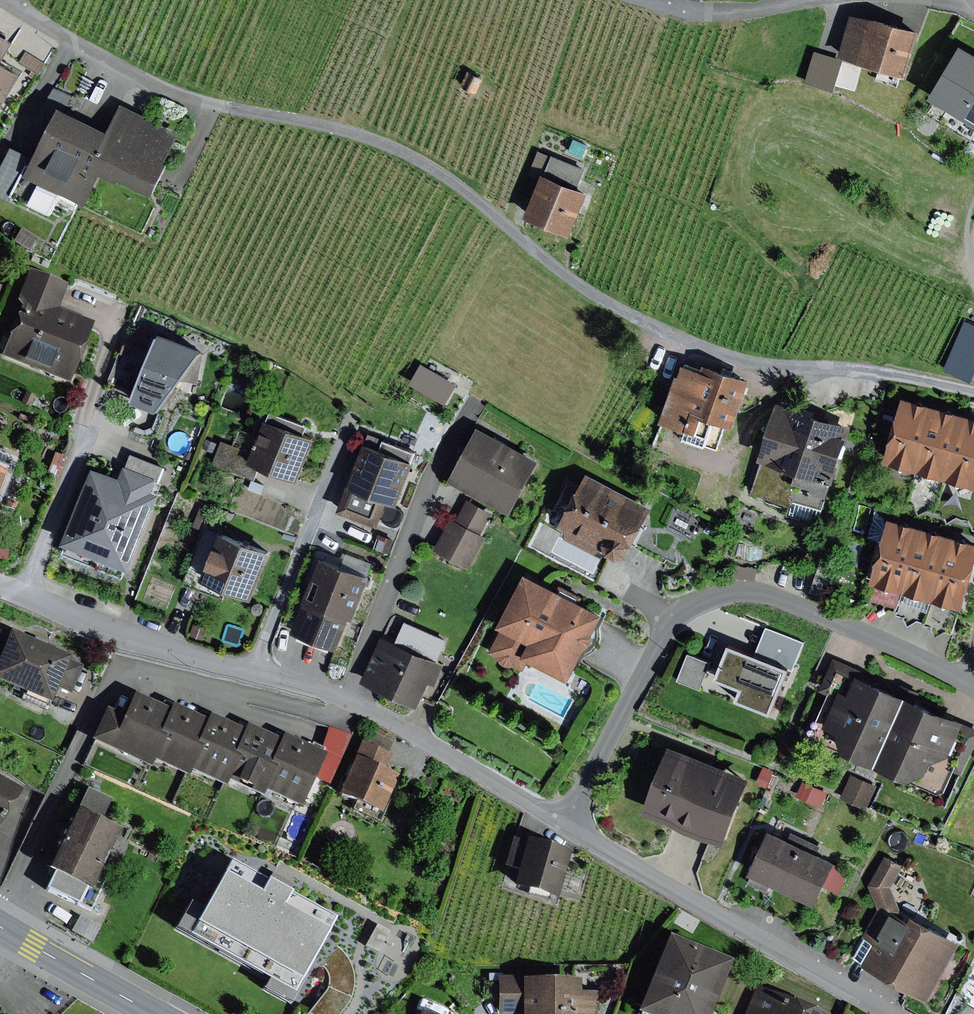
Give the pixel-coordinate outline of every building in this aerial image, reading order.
[(921,30),(851,11),(839,54),(909,73),(921,30)] [(4,60),(14,41),(0,33),(0,58),(4,60)] [(961,43),(931,96),(973,121),(973,50),(961,43)] [(844,59),(816,50),(807,81),(835,90),(844,59)] [(45,62),(26,51),(20,62),(40,73),(45,62)] [(0,58),(0,110),(23,72),(4,60),(0,58)] [(484,78),(468,70),(461,85),(477,92),(484,78)] [(108,129),(59,106),(27,174),(87,202),(102,170),(120,179),(122,176),(155,192),(183,131),(121,102),(108,129)] [(13,145),(0,171),(0,193),(11,198),(32,155),(13,145)] [(529,174),(541,178),(527,215),(573,234),(590,190),(579,186),(586,168),(539,150),(529,174)] [(70,282),(29,267),(17,299),(20,306),(0,357),(70,384),(94,321),(60,308),(70,282)] [(965,321),(946,369),(973,380),(973,325),(965,321)] [(205,350),(159,332),(132,399),(160,410),(205,350)] [(703,369),(683,363),(679,375),(677,374),(662,418),(711,435),(716,417),(736,424),(751,378),(705,363),(703,369)] [(458,384),(421,364),(410,383),(447,404),(458,384)] [(904,396),(886,461),(973,486),(973,416),(904,396)] [(853,425),(777,402),(760,458),(763,460),(753,492),(792,504),(793,500),(825,509),(833,480),(836,481),(853,425)] [(308,425),(271,411),(268,420),(264,418),(252,450),(221,439),(212,463),(255,480),(259,470),(266,472),(268,468),(299,480),(315,438),(305,434),(308,425)] [(540,461),(478,427),(449,479),(511,513),(540,461)] [(380,449),(364,443),(339,510),(379,525),(388,500),(398,504),(414,461),(412,460),(415,452),(384,440),(380,449)] [(119,478),(92,468),(63,542),(67,544),(62,558),(122,581),(127,569),(131,571),(161,495),(152,492),(157,478),(124,465),(119,478)] [(653,507),(587,473),(561,524),(567,527),(567,536),(598,552),(604,547),(609,549),(610,550),(619,556),(630,553),(653,507)] [(493,512),(468,498),(457,520),(452,517),(435,549),(469,567),(486,536),(482,534),(493,512)] [(890,517),(872,582),(965,608),(973,575),(973,541),(890,517)] [(273,551),(221,530),(203,577),(254,597),(273,551)] [(395,539),(379,534),(374,548),(390,554),(395,539)] [(0,547),(0,559),(8,560),(8,547),(0,547)] [(371,575),(320,556),(291,631),(338,649),(350,618),(354,619),(371,575)] [(604,613),(526,573),(498,625),(503,627),(489,653),(497,657),(499,662),(504,666),(510,667),(516,666),(524,671),(530,659),(569,679),(604,613)] [(397,642),(382,635),(362,681),(420,706),(429,683),(435,686),(445,663),(439,661),(448,639),(405,621),(397,642)] [(208,627),(194,623),(191,634),(204,638),(208,627)] [(757,655),(731,645),(717,679),(741,688),(737,700),(773,714),(790,669),(794,671),(805,642),(768,628),(757,655)] [(10,630),(0,654),(0,683),(51,704),(58,688),(71,693),(83,666),(69,660),(71,656),(10,630)] [(712,662),(688,652),(677,680),(701,690),(712,662)] [(966,720),(858,675),(850,694),(841,690),(826,726),(837,730),(845,750),(911,779),(928,772),(933,761),(952,755),(966,720)] [(169,707),(134,691),(123,715),(105,707),(90,741),(150,768),(154,761),(188,777),(191,771),(226,787),(228,781),(237,785),(238,783),(251,789),(250,791),(263,797),(266,790),(300,806),(323,755),(283,737),(281,741),(246,725),(244,730),(209,714),(206,718),(171,702),(169,707)] [(392,754),(361,741),(338,795),(381,814),(398,775),(385,770),(392,754)] [(752,776),(670,744),(644,812),(727,844),(752,776)] [(876,784),(851,774),(841,797),(867,808),(876,784)] [(0,777),(0,826),(22,791),(0,777)] [(828,792),(803,781),(797,796),(822,807),(828,792)] [(113,799),(87,787),(47,870),(55,873),(47,890),(91,911),(110,871),(103,867),(120,830),(102,822),(113,799)] [(837,861),(770,830),(750,873),(817,904),(837,861)] [(571,852),(527,839),(526,842),(513,838),(504,867),(517,870),(512,887),(556,900),(571,852)] [(904,866),(885,855),(869,885),(879,908),(852,956),(930,999),(962,941),(913,915),(910,920),(902,915),(893,886),(904,866)] [(335,919),(230,861),(188,937),(293,994),(335,919)] [(390,931),(377,924),(365,947),(378,954),(390,931)] [(669,935),(637,1013),(639,1013),(711,1013),(733,962),(669,935)] [(333,973),(319,1013),(344,1013),(356,980),(333,973)] [(496,976),(497,1013),(596,1013),(599,1011),(598,990),(582,991),(582,978),(524,979),(524,975),(496,976)] [(757,986),(746,1013),(826,1013),(757,986)]
